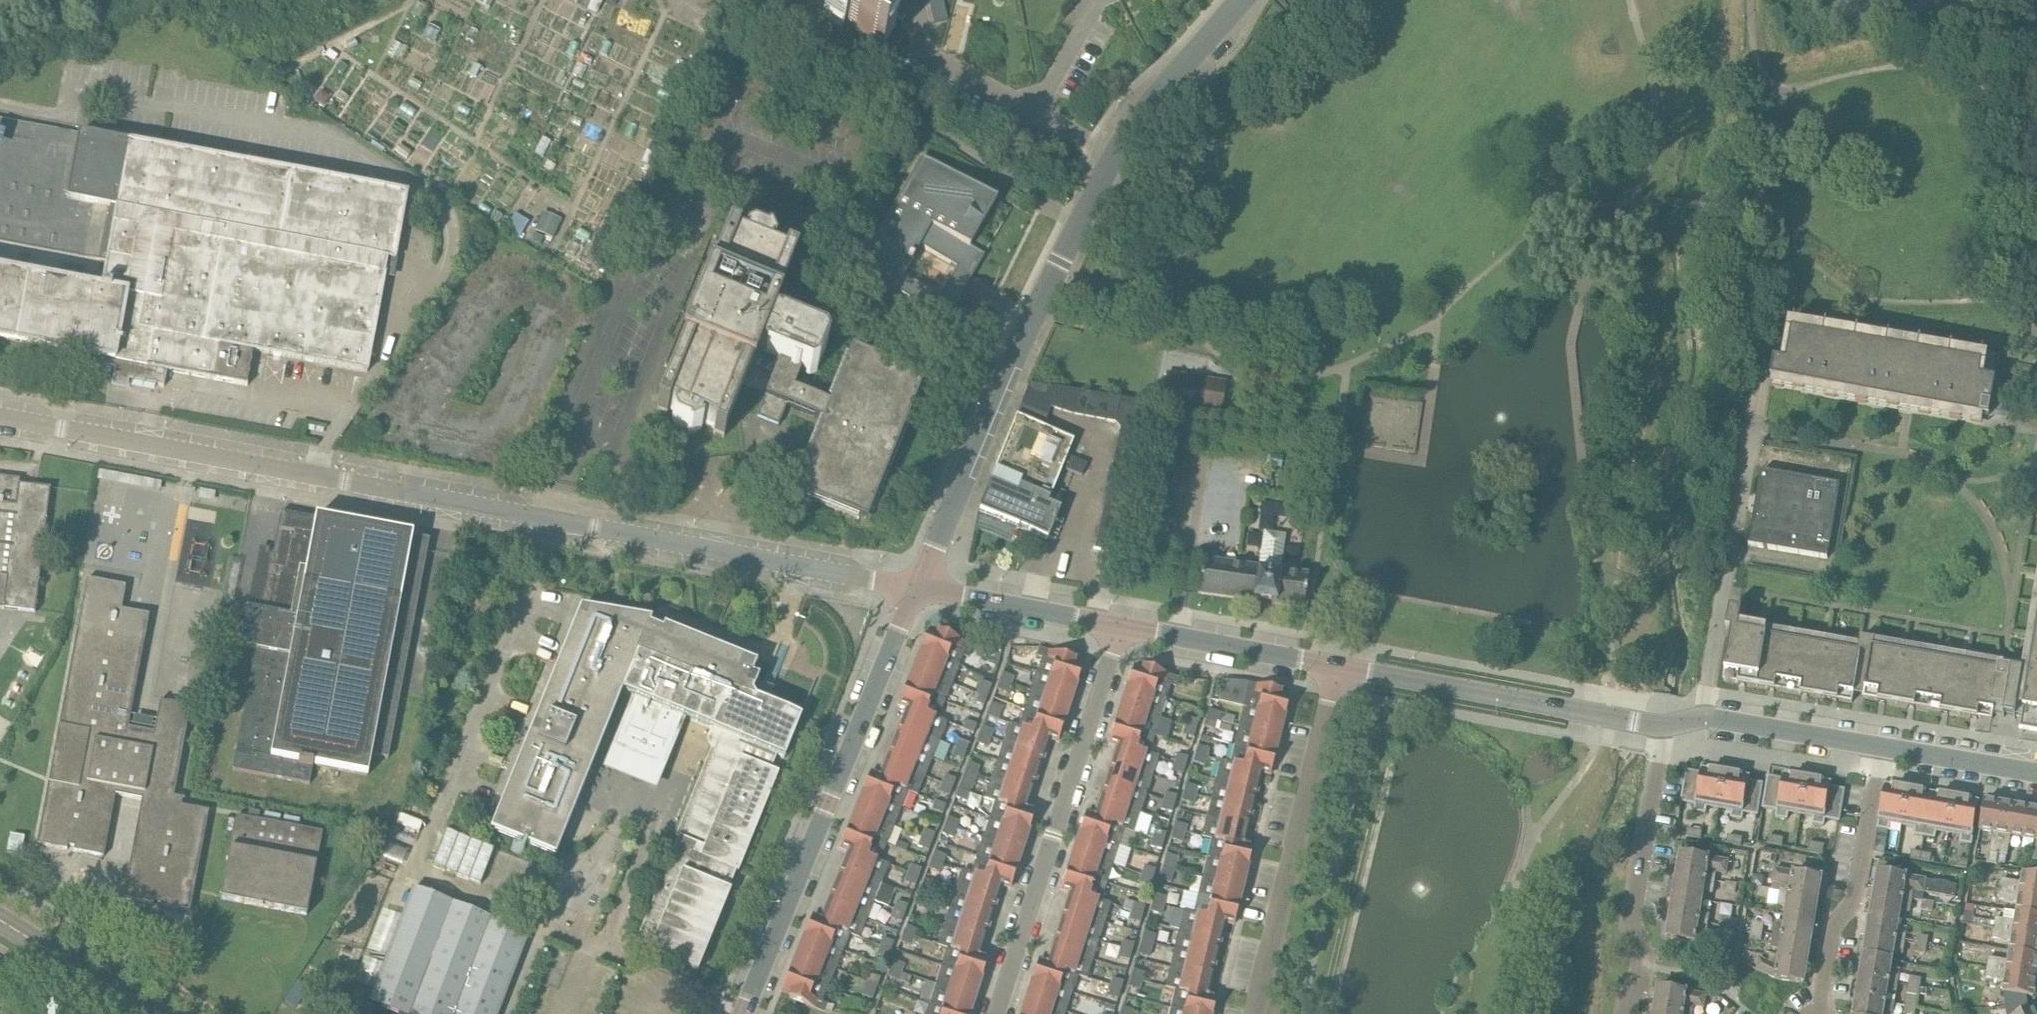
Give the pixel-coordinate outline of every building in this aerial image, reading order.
[(953,19),(948,0),(933,0),(938,22),(953,19)] [(315,101),(324,105),(326,101),(325,96),(320,93),(315,101)] [(677,94),(673,103),(680,106),(684,97),(677,94)] [(395,261),(408,194),(79,134),(67,199),(116,208),(101,288),(0,269),(0,339),(83,355),(91,357),(97,360),(110,367),(114,368),(132,371),(134,365),(248,386),(248,384),(247,384),(249,374),(250,374),(250,373),(250,372),(251,363),(252,363),(252,361),(254,351),(367,372),(386,274),(382,273),(385,259),(395,261)] [(406,159),(411,152),(400,144),(395,151),(406,159)] [(858,268),(947,320),(985,255),(970,247),(997,200),(922,157),(858,268)] [(529,221),(515,213),(505,231),(518,239),(529,221)] [(541,218),(535,230),(553,238),(559,226),(541,218)] [(659,405),(656,411),(667,415),(669,409),(675,412),(672,418),(676,425),(688,431),(687,433),(691,434),(702,429),(704,423),(716,428),(713,434),(724,438),(727,431),(723,429),(740,385),(766,396),(759,413),(781,422),(787,405),(829,422),(801,491),(863,516),(918,382),(875,365),(886,338),(866,330),(835,406),(794,390),(801,371),(808,374),(807,376),(810,378),(817,375),(827,349),(823,341),(820,340),(819,343),(811,340),(812,337),(810,334),(805,335),(804,337),(777,327),(778,325),(771,322),(769,328),(763,325),(788,264),(794,267),(796,261),(786,257),(784,262),(772,257),(775,252),(770,239),(767,238),(766,241),(753,235),(745,239),(743,244),(737,242),(739,237),(729,233),(726,239),(733,242),(665,407),(659,405)] [(1995,391),(2001,353),(1795,318),(1787,365),(1775,363),(1772,383),(1990,419),(1991,412),(2003,414),(2006,393),(1995,391)] [(1162,407),(1221,416),(1226,382),(1166,374),(1162,407)] [(1016,417),(1036,425),(1045,405),(1071,413),(1107,418),(1110,398),(1030,384),(1016,417)] [(1150,405),(1119,399),(1116,420),(1121,430),(1096,549),(1118,553),(1150,405)] [(1073,441),(1036,425),(1016,417),(977,512),(1047,539),(1059,510),(1046,504),(1062,468),(1082,476),(1087,464),(1067,456),(1073,441)] [(1840,484),(1761,471),(1749,545),(1828,558),(1840,484)] [(36,612),(51,488),(20,485),(20,479),(0,476),(0,608),(36,612)] [(316,517),(316,518),(281,512),(273,555),(269,554),(264,577),(254,575),(241,646),(256,649),(233,770),(310,784),(314,766),(326,768),(322,792),(357,798),(362,775),(368,776),(372,756),(389,759),(429,539),(413,536),(413,535),(340,521),(340,524),(325,521),(326,518),(316,517)] [(1280,574),(1287,535),(1264,531),(1256,571),(1203,563),(1198,594),(1303,609),(1308,579),(1280,574)] [(88,580),(38,844),(68,850),(69,846),(75,847),(74,851),(105,857),(116,795),(143,800),(124,898),(154,904),(155,900),(161,901),(161,905),(191,911),(210,811),(182,806),(183,800),(185,800),(185,798),(174,796),(191,706),(164,702),(164,700),(161,700),(155,733),(129,728),(145,641),(150,615),(121,610),(126,587),(88,580)] [(736,871),(739,872),(780,772),(771,769),(777,755),(785,758),(801,718),(755,699),(752,694),(756,685),(759,677),(752,675),(760,656),(667,619),(665,626),(664,626),(663,631),(650,625),(652,620),(650,619),(581,608),(502,803),(566,829),(622,691),(719,731),(676,836),(679,838),(635,946),(698,972),(732,890),(729,889),(736,871)] [(2030,674),(2023,673),(2024,672),(2022,672),(2021,679),(2011,677),(2012,670),(2011,670),(2011,671),(1872,648),(1872,654),(1739,631),(1743,611),(1730,609),(1727,630),(1732,631),(1724,681),(1852,702),(1854,693),(1864,695),(1864,698),(1992,720),(1993,715),(2003,716),(2003,718),(2004,718),(2005,714),(2015,716),(2014,719),(2015,720),(2016,718),(2022,719),(2020,731),(2036,734),(2036,675),(2030,674)] [(928,631),(921,650),(959,665),(965,651),(970,653),(973,645),(939,631),(937,635),(928,631)] [(1043,657),(1038,672),(1077,685),(1083,666),(1074,663),(1075,659),(1040,648),(1011,647),(1011,655),(1038,656),(1043,657)] [(959,665),(921,650),(913,668),(951,683),(959,665)] [(1127,686),(1166,699),(1171,685),(1176,686),(1178,678),(1144,667),(1143,670),(1133,667),(1127,686)] [(906,686),(944,701),(951,683),(913,668),(906,686)] [(1004,672),(1000,681),(1011,685),(1014,676),(1004,672)] [(1077,685),(1038,672),(1032,691),(1071,704),(1077,685)] [(981,680),(976,693),(987,697),(992,684),(981,680)] [(1011,685),(1000,681),(997,688),(1008,693),(1011,685)] [(1219,700),(1245,706),(1285,716),(1290,697),(1280,695),(1281,691),(1242,682),(1223,681),(1219,700)] [(899,704),(908,708),(936,719),(944,701),(906,686),(899,704)] [(1121,705),(1160,718),(1166,699),(1127,686),(1121,705)] [(1071,704),(1032,691),(1026,710),(1065,722),(1071,704)] [(987,697),(976,693),(973,701),(984,705),(987,697)] [(1772,713),(1775,701),(1757,698),(1755,710),(1772,713)] [(998,719),(1003,707),(992,702),(987,715),(998,719)] [(1115,723),(1154,736),(1160,718),(1121,705),(1115,723)] [(1240,726),(1280,735),(1285,716),(1245,706),(1240,726)] [(901,725),(940,741),(947,724),(936,719),(908,708),(901,725)] [(1209,709),(1206,718),(1218,721),(1221,712),(1209,709)] [(1059,741),(1065,722),(1026,710),(1020,726),(1020,728),(1050,737),(1049,738),(1050,738),(1059,741)] [(1187,717),(1185,726),(1196,729),(1198,720),(1187,717)] [(1218,721),(1206,718),(1204,726),(1216,729),(1218,721)] [(975,733),(978,724),(966,720),(963,729),(975,733)] [(1218,730),(1230,733),(1232,726),(1220,722),(1218,730)] [(1044,756),(1050,738),(1049,738),(1050,737),(1020,728),(1020,726),(1012,723),(1005,743),(1044,756)] [(1109,742),(1118,745),(1148,755),(1154,736),(1115,723),(1109,742)] [(894,743),(933,759),(940,741),(901,725),(894,743)] [(983,726),(980,734),(991,738),(994,730),(983,726)] [(1196,729),(1185,726),(1182,734),(1194,737),(1196,729)] [(1236,745),(1276,755),(1280,735),(1240,726),(1236,745)] [(991,738),(980,734),(977,743),(988,747),(991,738)] [(959,738),(956,747),(967,751),(970,742),(959,738)] [(886,760),(926,776),(933,759),(894,743),(886,760)] [(1044,756),(1005,743),(999,761),(1038,774),(1044,756)] [(1112,763),(1151,776),(1157,758),(1148,755),(1118,745),(1112,763)] [(1199,745),(1196,754),(1207,757),(1210,748),(1199,745)] [(1231,764),(1261,772),(1271,774),(1276,755),(1236,745),(1231,764)] [(967,751),(956,747),(953,755),(964,759),(967,751)] [(1177,753),(1174,762),(1186,765),(1188,756),(1177,753)] [(1207,757),(1196,754),(1194,762),(1205,765),(1207,757)] [(879,778),(879,779),(908,790),(907,792),(918,796),(926,776),(886,760),(879,778)] [(1038,774),(999,761),(993,779),(1032,792),(1038,774)] [(970,762),(966,773),(976,777),(981,766),(970,762)] [(1186,765),(1174,762),(1172,770),(1184,773),(1186,765)] [(1217,780),(1257,790),(1261,772),(1231,764),(1221,762),(1217,780)] [(1106,781),(1145,794),(1151,776),(1112,763),(1106,781)] [(1720,809),(1726,772),(1711,769),(1710,772),(1702,770),(1701,774),(1687,771),(1682,802),(1696,805),(1695,812),(1706,814),(1707,807),(1720,809)] [(1726,772),(1720,809),(1733,811),(1732,818),(1742,820),(1743,813),(1758,815),(1763,784),(1749,782),(1749,778),(1741,777),(1741,775),(1726,772)] [(976,777),(966,773),(960,789),(970,793),(976,777)] [(870,774),(863,792),(901,808),(907,792),(908,790),(879,779),(879,778),(870,774)] [(945,774),(942,783),(953,787),(957,778),(945,774)] [(1787,820),(1789,813),(1801,815),(1808,778),(1792,776),(1792,778),(1784,776),(1783,780),(1769,777),(1763,809),(1778,811),(1777,818),(1787,820)] [(1823,783),(1823,781),(1808,778),(1801,815),(1814,817),(1813,824),(1824,826),(1825,819),(1839,821),(1845,790),(1830,788),(1831,784),(1823,783)] [(1027,810),(1032,792),(993,779),(987,798),(996,801),(1026,811),(1027,810)] [(1212,799),(1253,808),(1257,790),(1217,780),(1212,799)] [(1100,799),(1140,812),(1145,794),(1106,781),(1100,799)] [(953,787),(942,783),(939,791),(950,796),(953,787)] [(1188,784),(1185,792),(1196,795),(1199,787),(1188,784)] [(1903,826),(1909,789),(1894,787),(1893,789),(1885,788),(1878,829),(1889,831),(1890,824),(1903,826)] [(970,793),(960,789),(957,797),(967,801),(970,793)] [(1924,794),(1925,792),(1909,789),(1903,826),(1916,828),(1915,835),(1925,837),(1932,795),(1924,794)] [(855,810),(893,826),(901,808),(863,792),(855,810)] [(1167,792),(1164,801),(1175,804),(1177,795),(1167,792)] [(1196,795),(1185,792),(1183,800),(1194,803),(1196,795)] [(1949,834),(1955,797),(1940,794),(1939,797),(1932,795),(1925,837),(1935,838),(1936,832),(1949,834)] [(1970,802),(1971,800),(1955,797),(1949,834),(1962,836),(1961,843),(1972,845),(1979,803),(1970,802)] [(1095,817),(1125,827),(1134,830),(1140,812),(1100,799),(1095,817)] [(1208,817),(1248,827),(1253,808),(1212,799),(1208,817)] [(943,813),(947,805),(935,800),(932,808),(943,813)] [(991,819),(1030,831),(1036,812),(1027,810),(1026,811),(996,801),(991,819)] [(1175,804),(1164,801),(1162,809),(1172,812),(1175,804)] [(1998,863),(1999,854),(2007,805),(1985,801),(1980,831),(1993,833),(1989,862),(1998,863)] [(923,816),(927,806),(916,803),(913,812),(923,816)] [(2012,836),(2024,839),(2029,809),(2007,805),(1999,854),(2008,856),(2012,836)] [(2036,861),(2036,810),(2029,809),(2024,839),(2036,841),(2034,860),(2036,861)] [(848,829),(886,844),(891,832),(893,826),(855,810),(848,829)] [(1080,833),(1119,846),(1125,827),(1095,817),(1086,814),(1080,833)] [(308,915),(323,832),(237,816),(221,899),(308,915)] [(945,825),(956,829),(959,821),(949,816),(945,825)] [(1204,836),(1213,838),(1244,845),(1248,827),(1208,817),(1204,836)] [(1030,831),(991,819),(985,838),(1024,850),(1030,831)] [(1177,822),(1175,831),(1185,834),(1188,826),(1177,822)] [(956,829),(945,825),(942,833),(953,837),(956,829)] [(899,835),(901,829),(893,826),(891,832),(899,835)] [(841,847),(850,851),(878,862),(886,844),(848,829),(841,847)] [(925,829),(922,838),(933,842),(936,833),(925,829)] [(1156,829),(1153,838),(1164,841),(1167,833),(1156,829)] [(1701,839),(1703,831),(1688,829),(1687,837),(1701,839)] [(449,831),(436,866),(484,884),(497,849),(449,831)] [(1185,834),(1175,831),(1172,839),(1183,842),(1185,834)] [(1074,852),(1113,864),(1119,846),(1080,833),(1074,852)] [(24,837),(11,834),(7,851),(21,853),(24,837)] [(1742,846),(1743,838),(1728,836),(1727,844),(1742,846)] [(1783,846),(1784,838),(1769,836),(1768,844),(1783,846)] [(933,842),(922,838),(919,846),(930,850),(933,842)] [(1024,850),(985,838),(979,856),(1018,869),(1024,850)] [(1164,841),(1153,838),(1151,846),(1162,849),(1164,841)] [(1209,857),(1249,867),(1253,848),(1244,845),(1213,838),(1209,857)] [(1824,853),(1825,845),(1810,843),(1809,851),(1824,853)] [(1885,855),(1886,847),(1875,846),(1874,853),(1885,855)] [(843,868),(882,884),(889,867),(878,862),(850,851),(843,868)] [(933,860),(943,864),(946,855),(936,851),(933,860)] [(1921,861),(1922,853),(1912,851),(1911,859),(1921,861)] [(1068,870),(1107,883),(1113,864),(1074,852),(1068,870)] [(1681,853),(1678,874),(1711,880),(1712,872),(1726,874),(1728,861),(1681,853)] [(1932,855),(1922,853),(1921,861),(1931,863),(1932,855)] [(1167,854),(1163,866),(1174,870),(1178,857),(1167,854)] [(973,875),(1003,885),(1012,888),(1018,869),(979,856),(973,875)] [(1204,876),(1244,886),(1249,867),(1209,857),(1204,876)] [(1967,869),(1969,861),(1958,859),(1957,867),(1967,869)] [(943,864),(933,860),(929,868),(940,872),(943,864)] [(911,864),(908,873),(919,877),(922,868),(911,864)] [(1144,866),(1142,874),(1154,878),(1156,869),(1144,866)] [(1174,870),(1163,866),(1160,879),(1170,882),(1174,870)] [(835,885),(875,902),(882,884),(843,868),(835,885)] [(1772,891),(1781,893),(1819,899),(1822,878),(1774,869),(1772,883),(1773,883),(1772,891)] [(1062,889),(1070,892),(1101,902),(1107,883),(1068,870),(1062,889)] [(1003,885),(973,875),(963,872),(957,890),(997,903),(1003,885)] [(1878,872),(1875,893),(1913,900),(1915,890),(1925,892),(1927,880),(1878,872)] [(919,877),(908,873),(905,881),(916,885),(919,877)] [(1154,878),(1142,874),(1140,883),(1152,886),(1154,878)] [(1716,880),(1711,880),(1678,874),(1674,895),(1704,900),(1705,892),(1713,894),(1716,880)] [(2002,891),(2036,896),(2036,876),(2025,874),(2023,884),(2004,881),(2002,891)] [(1199,895),(1240,905),(1244,886),(1204,876),(1199,895)] [(1736,893),(1738,884),(1726,881),(1724,891),(1736,893)] [(884,883),(880,900),(893,904),(898,886),(884,883)] [(828,903),(868,919),(875,902),(835,885),(828,903)] [(919,897),(929,901),(933,892),(922,888),(919,897)] [(1770,890),(1760,888),(1758,898),(1768,900),(1770,890)] [(403,1013),(498,1013),(529,934),(415,890),(372,1002),(403,1013)] [(997,903),(957,890),(951,908),(991,921),(997,903)] [(2002,891),(2000,901),(2020,904),(2018,913),(2036,916),(2036,896),(2002,891)] [(1065,910),(1104,923),(1110,905),(1101,902),(1070,892),(1065,910)] [(1156,893),(1153,902),(1164,905),(1167,896),(1156,893)] [(1819,899),(1781,893),(1779,905),(1791,907),(1789,916),(1815,920),(1819,899)] [(1913,900),(1875,893),(1871,912),(1899,917),(1900,910),(1911,912),(1913,900)] [(1195,915),(1225,922),(1235,924),(1240,905),(1199,895),(1195,915)] [(1704,900),(1674,895),(1671,916),(1704,921),(1709,922),(1711,910),(1703,908),(1704,900)] [(929,901),(919,897),(916,905),(926,909),(929,901)] [(897,900),(894,909),(905,914),(909,904),(897,900)] [(1934,903),(1928,901),(1924,900),(1922,910),(1933,912),(1934,903)] [(1134,902),(1131,911),(1143,914),(1146,905),(1134,902)] [(1164,905),(1153,902),(1151,910),(1162,913),(1164,905)] [(868,919),(828,903),(821,920),(821,921),(821,922),(849,934),(860,938),(868,919)] [(991,921),(951,908),(945,926),(985,939),(991,921)] [(905,914),(894,909),(891,917),(903,921),(905,914)] [(1059,928),(1098,941),(1104,923),(1065,910),(1059,928)] [(1972,924),(1974,911),(1966,910),(1964,923),(1972,924)] [(1143,914),(1131,911),(1129,919),(1141,922),(1143,914)] [(1181,931),(1221,940),(1225,922),(1195,915),(1185,912),(1181,931)] [(1899,917),(1871,912),(1868,932),(1906,938),(1908,929),(1897,927),(1899,917)] [(2018,913),(2017,921),(1997,918),(1996,929),(2036,935),(2036,916),(2018,913)] [(1704,921),(1671,916),(1667,939),(1714,947),(1716,933),(1703,930),(1704,921)] [(1730,927),(1731,917),(1720,916),(1719,925),(1730,927)] [(1815,920),(1789,916),(1788,924),(1779,923),(1777,935),(1811,941),(1815,920)] [(813,917),(805,935),(843,950),(849,934),(821,922),(821,921),(821,920),(813,917)] [(1752,931),(1763,933),(1765,924),(1753,922),(1752,931)] [(904,934),(915,938),(918,930),(907,926),(904,934)] [(949,947),(979,957),(985,939),(945,926),(939,944),(949,947)] [(1053,946),(1092,959),(1098,941),(1059,928),(1053,946)] [(1996,929),(1994,939),(2012,942),(2011,952),(2036,956),(2036,935),(1996,929)] [(1176,949),(1216,959),(1221,940),(1181,931),(1176,949)] [(1763,933),(1752,931),(1750,939),(1762,941),(1763,933)] [(1145,932),(1143,941),(1154,944),(1157,935),(1145,932)] [(1906,938),(1868,932),(1864,955),(1893,960),(1894,954),(1903,955),(1906,938)] [(915,938),(904,934),(902,942),(912,946),(915,938)] [(798,953),(835,969),(843,950),(805,935),(798,953)] [(1811,941),(1777,935),(1775,948),(1784,949),(1782,957),(1808,961),(1811,941)] [(1918,935),(1916,942),(1927,944),(1929,937),(1918,935)] [(884,937),(880,946),(891,950),(895,941),(884,937)] [(1124,940),(1121,949),(1132,952),(1135,943),(1124,940)] [(1154,944),(1143,941),(1139,953),(1150,957),(1154,944)] [(1926,954),(1927,944),(1916,942),(1915,952),(1926,954)] [(891,950),(880,946),(877,954),(889,958),(891,950)] [(1047,964),(1078,974),(1086,977),(1092,959),(1053,946),(1047,964)] [(988,960),(979,957),(949,947),(943,966),(982,979),(988,960)] [(1132,952),(1121,949),(1119,957),(1130,960),(1132,952)] [(1172,968),(1212,978),(1216,959),(1176,949),(1172,968)] [(2011,952),(2009,961),(1991,958),(1989,968),(2036,976),(2036,956),(2011,952)] [(790,972),(828,987),(835,969),(798,953),(790,972)] [(1893,960),(1864,955),(1860,978),(1898,984),(1901,970),(1892,968),(1893,960)] [(1808,961),(1782,957),(1777,956),(1776,965),(1762,958),(1758,970),(1776,980),(1804,984),(1808,961)] [(892,968),(902,972),(905,964),(895,960),(892,968)] [(1032,980),(1072,993),(1078,974),(1047,964),(1039,961),(1032,980)] [(377,982),(382,968),(370,964),(365,978),(377,982)] [(982,979),(943,966),(937,985),(976,998),(982,979)] [(902,972),(892,968),(889,975),(909,984),(912,976),(902,972)] [(1168,986),(1177,989),(1207,996),(1212,978),(1172,968),(1168,986)] [(1989,968),(1988,978),(2007,981),(2005,993),(2026,996),(2034,997),(2036,979),(2036,976),(1989,968)] [(1134,970),(1131,978),(1143,981),(1145,973),(1134,970)] [(822,1001),(828,987),(790,972),(783,990),(792,994),(790,998),(824,1012),(827,1004),(822,1001)] [(871,974),(866,984),(877,989),(881,978),(871,974)] [(1113,977),(1110,987),(1121,990),(1124,981),(1113,977)] [(1909,986),(1920,988),(1922,979),(1911,977),(1909,986)] [(1143,981),(1131,978),(1129,987),(1140,990),(1143,981)] [(1898,984),(1860,978),(1857,997),(1894,1003),(1896,996),(1898,984)] [(1026,999),(1065,1012),(1072,993),(1032,980),(1026,999)] [(937,985),(926,982),(919,1000),(931,1004),(962,1013),(971,1013),(976,998),(937,985)] [(877,989),(866,984),(862,995),(873,999),(877,989)] [(1909,986),(1907,994),(1919,996),(1920,988),(1909,986)] [(1121,990),(1110,987),(1108,994),(1119,998),(1121,990)] [(1677,1013),(1692,1013),(1693,1005),(1704,1007),(1706,995),(1659,987),(1655,1010),(1677,1013)] [(1198,1013),(1213,1013),(1217,998),(1207,996),(1177,989),(1173,1008),(1198,1013)] [(2035,1007),(2029,1010),(2026,996),(2005,993),(2006,1006),(2006,1013),(2036,1013),(2036,1012),(2035,1007)] [(1894,1003),(1857,997),(1854,1013),(1893,1013),(1894,1003)] [(1065,1012),(1026,999),(1021,1013),(1065,1013),(1065,1012)] [(931,1004),(928,1013),(962,1013),(931,1004)] [(1906,1005),(1904,1013),(1906,1013),(1916,1013),(1917,1007),(1906,1005)]
